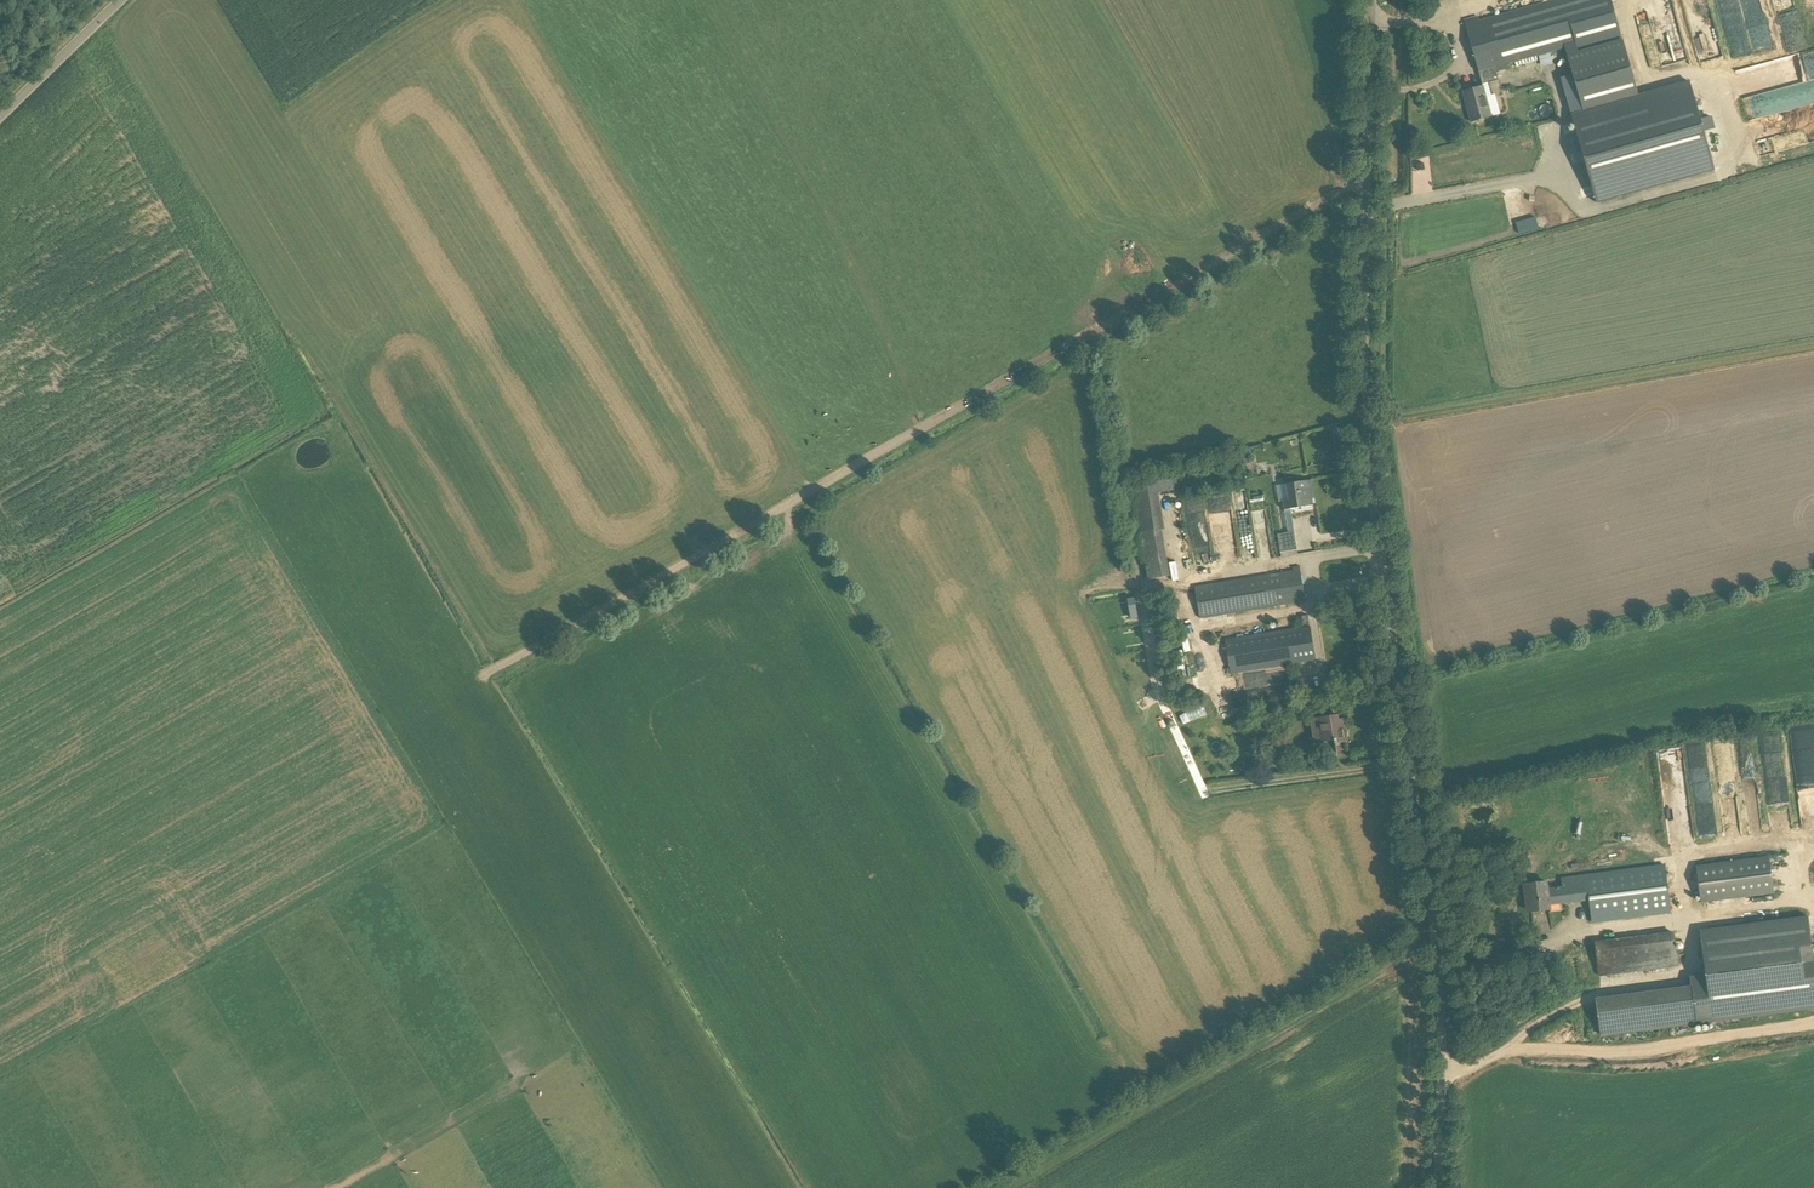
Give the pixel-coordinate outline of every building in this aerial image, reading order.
[(1463,12),(1506,0),(1460,0),(1463,12)] [(1465,21),(1483,84),(1489,83),(1493,95),(1504,92),(1496,67),(1565,47),(1573,74),(1584,111),(1639,96),(1611,0),(1557,0),(1480,22),(1479,17),(1465,21)] [(1721,14),(1737,10),(1734,0),(1735,0),(1717,0),(1721,14)] [(1788,108),(1813,102),(1813,50),(1746,66),(1753,94),(1783,87),(1788,108)] [(1572,114),(1584,111),(1573,74),(1562,78),(1572,114)] [(1584,111),(1572,114),(1597,203),(1715,170),(1690,82),(1639,96),(1584,111)] [(1472,122),(1492,116),(1484,87),(1466,92),(1471,108),(1468,108),(1472,122)] [(1516,222),(1520,234),(1540,227),(1536,215),(1516,222)] [(1241,451),(1243,459),(1250,458),(1253,457),(1251,449),(1241,451)] [(1150,495),(1159,493),(1179,490),(1177,477),(1148,482),(1150,495)] [(1312,480),(1287,484),(1289,500),(1283,501),(1284,510),(1314,506),(1313,496),(1315,495),(1312,480)] [(1228,491),(1244,557),(1260,553),(1244,488),(1228,491)] [(1188,539),(1208,538),(1206,500),(1187,500),(1188,539)] [(1295,532),(1278,534),(1281,553),(1298,550),(1295,532)] [(1168,576),(1166,564),(1147,567),(1150,579),(1168,576)] [(1302,570),(1196,588),(1201,619),(1307,601),(1302,570)] [(1148,617),(1144,597),(1138,598),(1141,618),(1148,617)] [(1311,628),(1226,642),(1231,674),(1316,660),(1311,628)] [(1257,696),(1254,695),(1255,692),(1240,690),(1238,702),(1255,705),(1257,696)] [(1310,720),(1314,743),(1335,740),(1336,744),(1348,742),(1345,719),(1339,720),(1338,716),(1310,720)] [(1239,718),(1231,719),(1233,729),(1241,728),(1239,718)] [(1305,761),(1292,763),(1294,770),(1307,768),(1305,761)] [(1702,903),(1774,894),(1770,858),(1698,867),(1702,903)] [(1549,889),(1548,882),(1527,885),(1531,912),(1551,909),(1550,905),(1591,900),(1594,922),(1671,911),(1665,865),(1563,879),(1564,887),(1549,889)] [(1706,975),(1690,977),(1693,997),(1669,1000),(1597,1009),(1601,1035),(1649,1029),(1649,1028),(1813,1007),(1813,958),(1809,918),(1701,931),(1706,975)] [(1678,966),(1677,957),(1674,933),(1596,943),(1600,976),(1678,966)]
